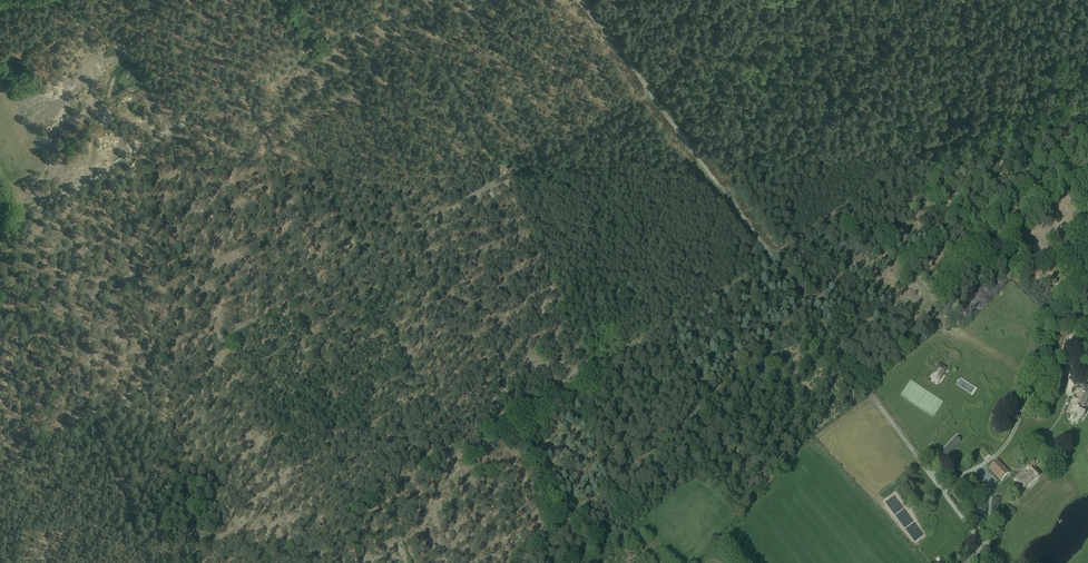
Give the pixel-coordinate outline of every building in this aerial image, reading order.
[(1072,337),(1063,338),(1066,355),(1075,353),(1072,337)] [(948,368),(939,361),(928,375),(937,381),(948,368)] [(1075,392),(1068,412),(1078,416),(1078,413),(1083,415),(1087,404),(1086,403),(1087,397),(1087,388),(1081,385),(1078,394),(1075,392)] [(956,434),(938,452),(945,458),(963,441),(956,434)] [(983,449),(981,451),(986,457),(990,454),(985,448),(986,447),(981,441),(978,443),(983,449)] [(1042,442),(1042,450),(1055,450),(1055,442),(1042,442)] [(1041,460),(1036,455),(1013,477),(1024,488),(1041,472),(1035,466),(1041,460)] [(996,460),(988,468),(1001,481),(1009,473),(996,460)] [(914,542),(923,535),(897,500),(888,506),(914,542)]
